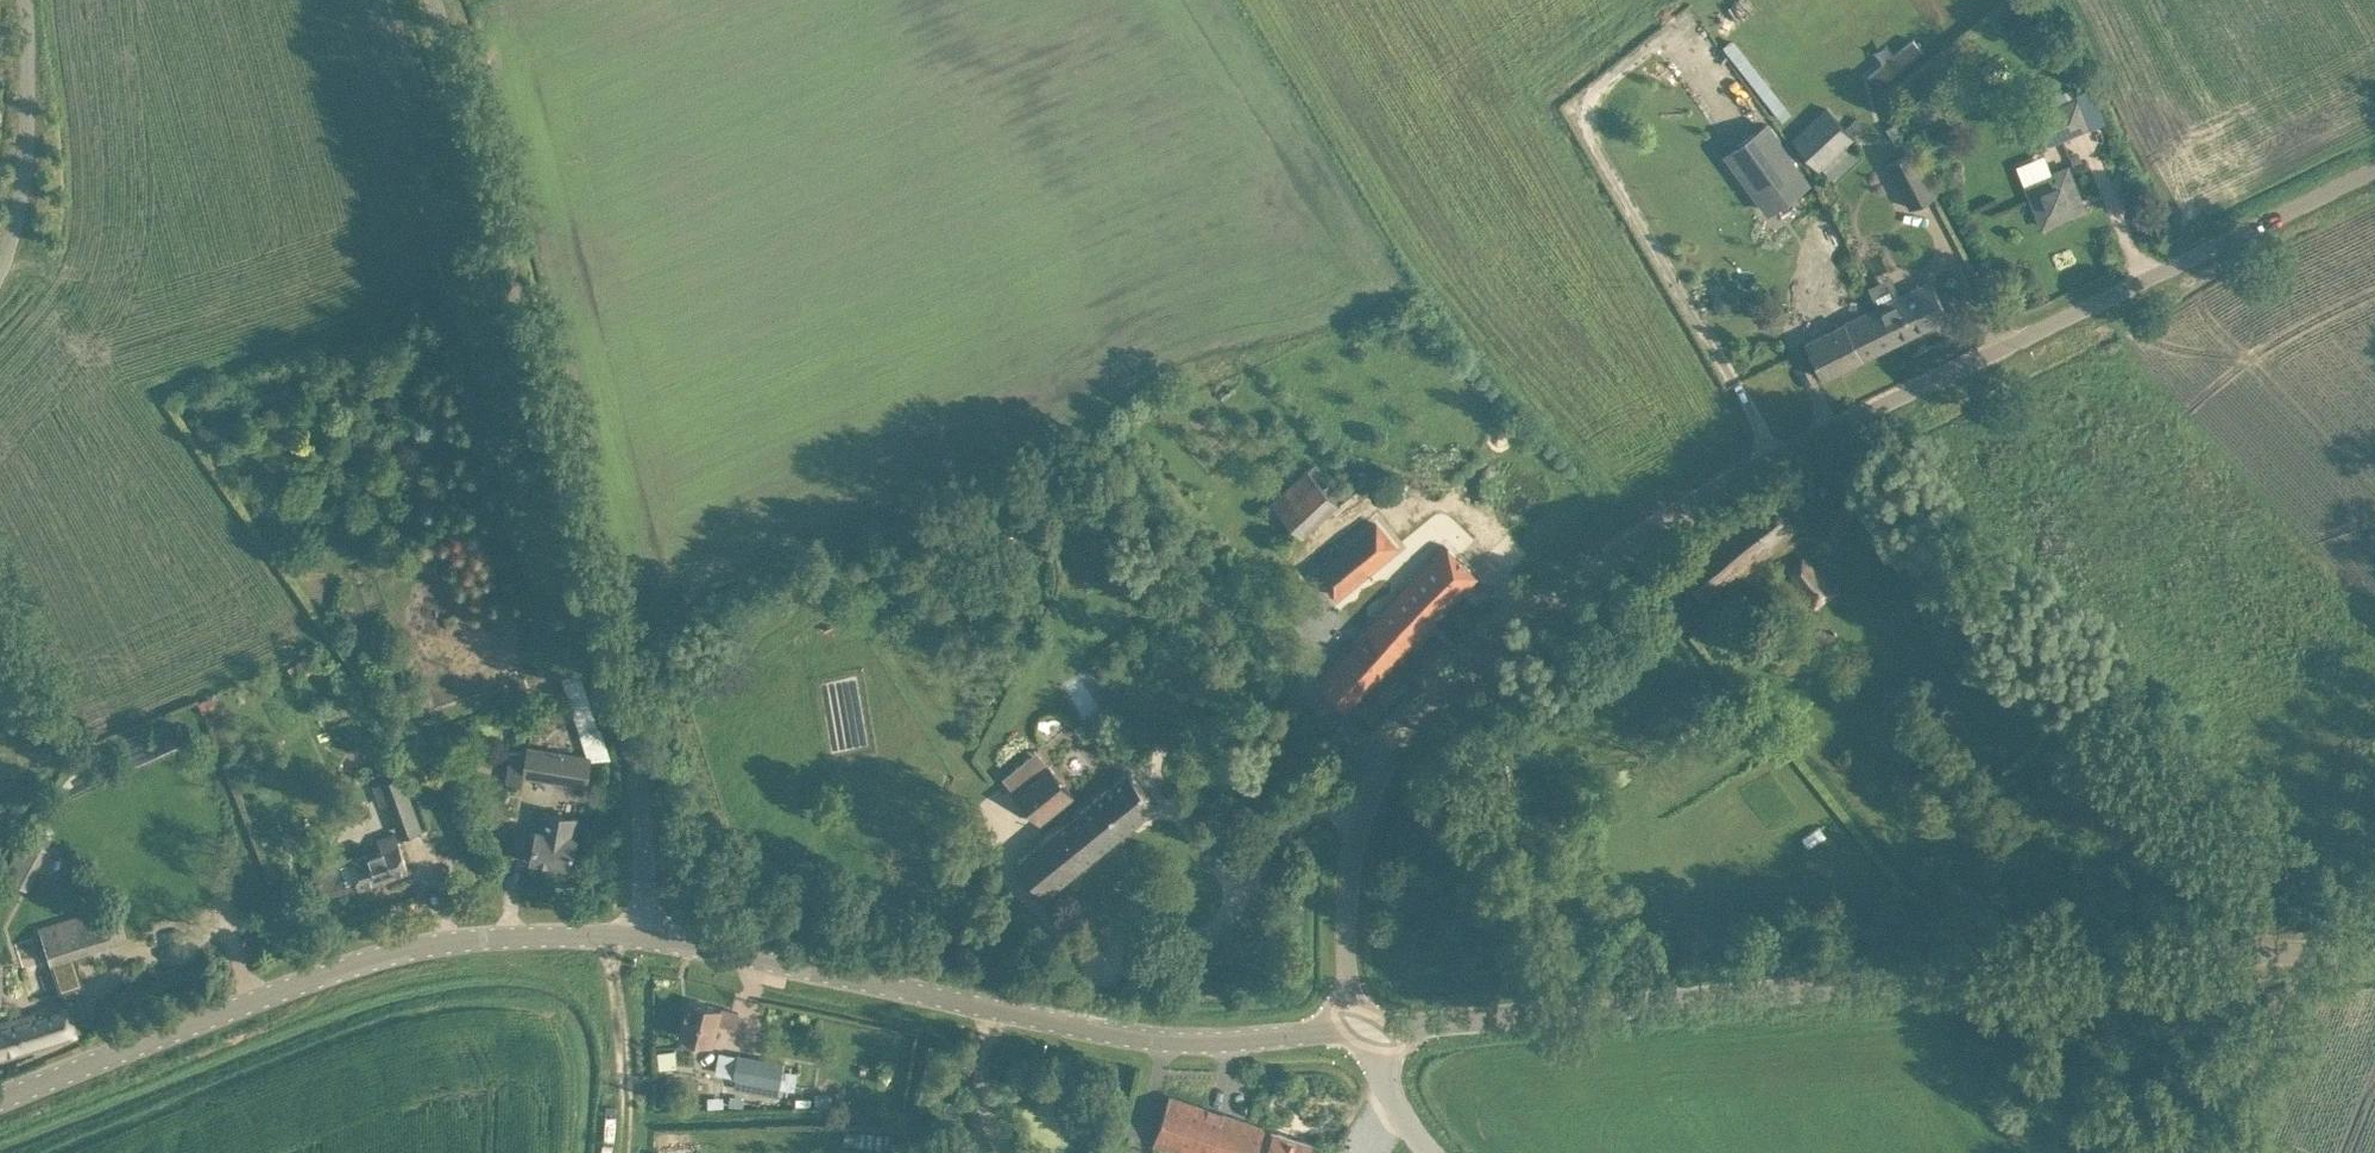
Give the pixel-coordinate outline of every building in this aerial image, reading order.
[(1916,42),(1871,77),(1880,88),(1925,53),(1916,42)] [(2039,113),(2051,141),(2090,125),(2079,96),(2039,113)] [(1854,137),(1826,106),(1791,137),(1820,168),(1854,137)] [(1766,126),(1730,152),(1769,208),(1806,183),(1766,126)] [(1887,162),(1911,207),(1936,193),(1913,149),(1887,162)] [(2034,203),(2043,225),(2076,212),(2074,206),(2076,202),(2081,199),(2072,178),(2067,166),(2026,183),(2034,203)] [(1830,219),(1812,226),(1825,252),(1843,244),(1830,219)] [(1931,280),(1879,305),(1896,341),(1949,315),(1931,280)] [(1896,341),(1879,305),(1806,341),(1823,377),(1896,341)] [(1270,502),(1302,534),(1338,500),(1306,469),(1270,502)] [(1677,568),(1693,586),(1707,602),(1801,525),(1771,489),(1677,568)] [(1315,570),(1337,594),(1398,545),(1375,519),(1341,547),(1315,570)] [(1320,684),(1329,693),(1346,709),(1476,576),(1444,545),(1401,591),(1380,614),(1320,684)] [(1801,594),(1814,610),(1836,594),(1804,555),(1786,569),(1804,591),(1801,594)] [(211,695),(198,700),(203,711),(215,706),(211,695)] [(508,781),(523,783),(525,774),(563,780),(587,784),(591,756),(568,752),(529,745),(528,750),(514,748),(508,781)] [(1048,762),(1015,790),(1040,821),(1073,793),(1048,762)] [(1017,861),(1029,875),(1044,894),(1156,804),(1129,771),(1017,861)] [(400,773),(382,780),(390,802),(408,795),(400,773)] [(532,831),(530,842),(534,845),(532,858),(571,865),(576,836),(574,835),(578,817),(561,814),(543,811),(540,829),(537,829),(532,831)] [(350,854),(314,866),(324,894),(360,882),(361,885),(408,868),(400,846),(395,833),(380,838),(383,848),(352,860),(350,854)] [(96,907),(39,925),(50,961),(59,992),(79,985),(82,985),(72,954),(107,943),(96,907)] [(0,1020),(0,1058),(75,1035),(71,1022),(81,1019),(89,1016),(89,1015),(79,985),(59,992),(62,1002),(0,1020)] [(680,1033),(703,1039),(713,1041),(718,1021),(735,1026),(739,1011),(689,998),(680,1033)] [(733,1076),(779,1085),(784,1061),(738,1052),(733,1076)] [(796,1081),(814,1077),(811,1061),(792,1065),(796,1081)] [(1177,1152),(1313,1152),(1317,1143),(1170,1094),(1153,1145),(1177,1152)]
